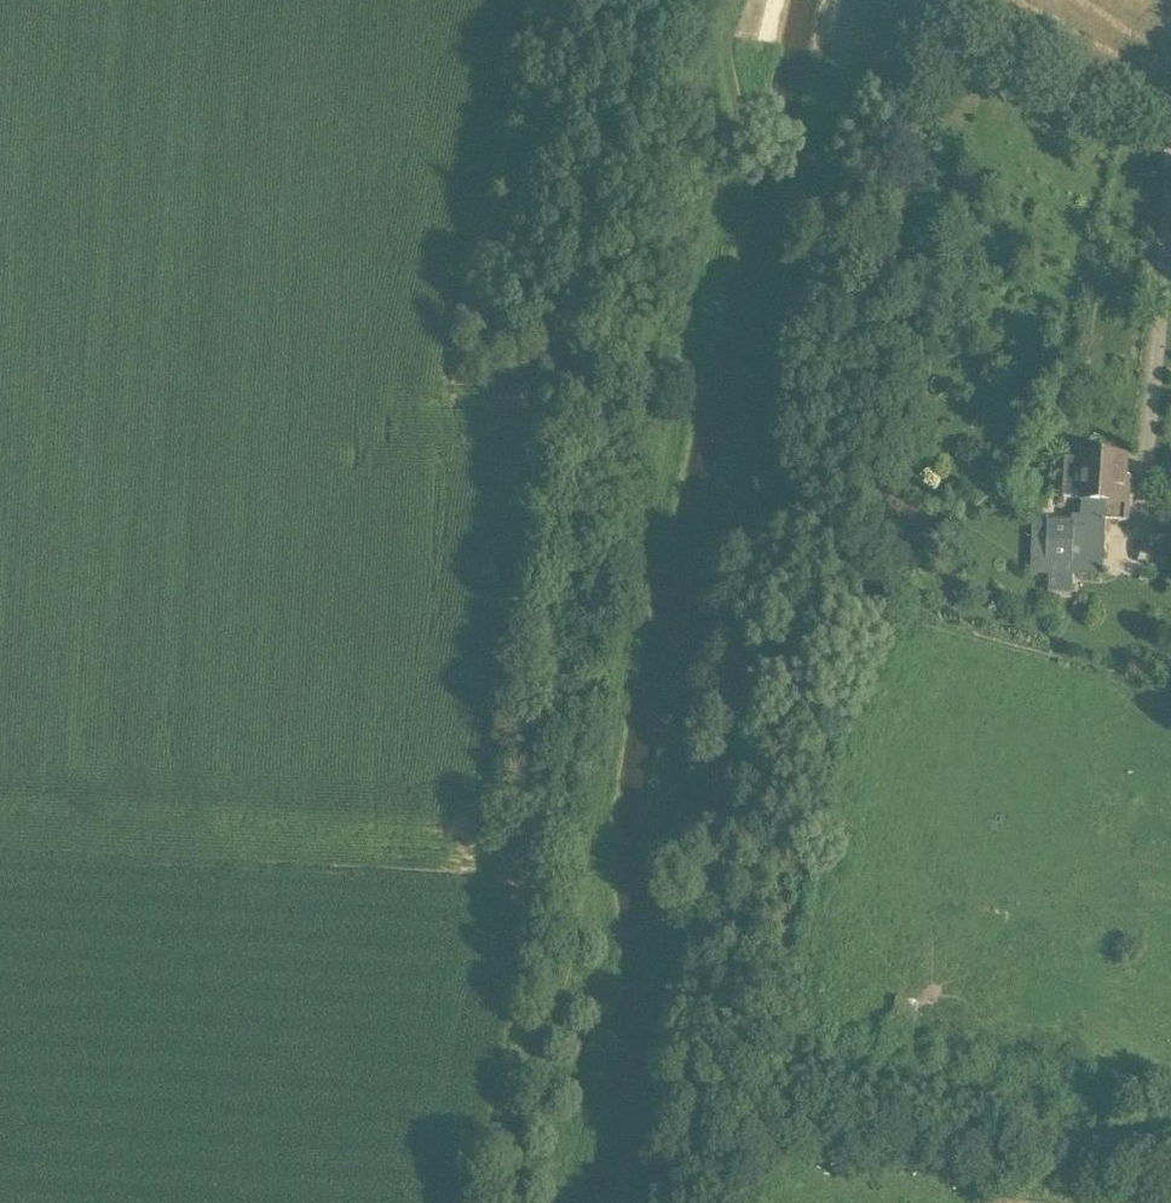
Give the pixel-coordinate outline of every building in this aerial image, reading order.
[(1032,513),(1032,576),(1050,576),(1050,593),(1074,593),(1074,576),(1103,576),(1104,548),(1107,548),(1108,521),(1130,523),(1132,488),(1128,488),(1130,459),(1114,458),(1112,450),(1099,449),(1096,457),(1089,456),(1088,461),(1069,460),(1067,499),(1086,500),(1084,524),(1075,523),(1051,523),(1032,513)]
